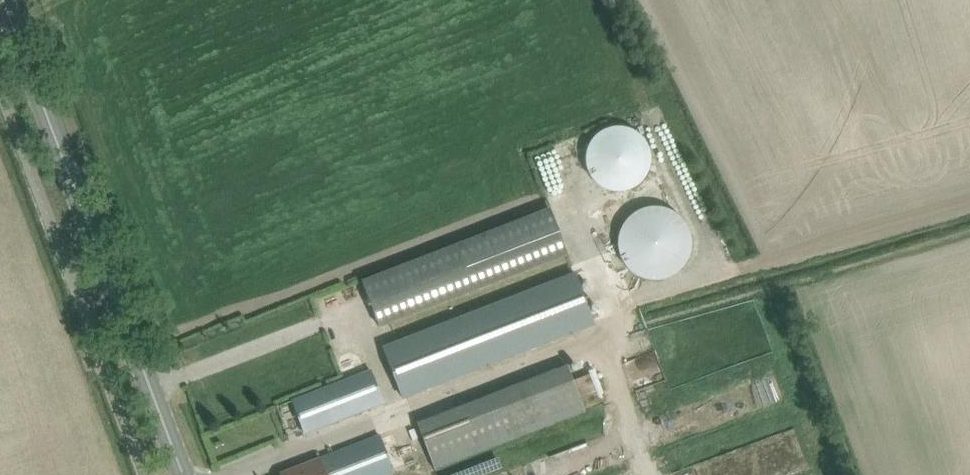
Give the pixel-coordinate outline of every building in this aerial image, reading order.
[(597,133),(595,135),(594,136),(593,138),(591,139),(590,141),(589,143),(588,145),(587,147),(587,149),(586,151),(586,153),(585,155),(585,158),(585,160),(586,162),(586,164),(586,166),(587,168),(588,170),(589,172),(590,174),(591,176),(592,178),(593,179),(595,181),(596,182),(598,184),(600,185),(601,186),(603,187),(605,188),(607,189),(609,190),(612,190),(614,190),(616,191),(618,191),(620,191),(622,190),(624,190),(626,190),(629,189),(631,188),(633,187),(634,186),(636,185),(638,184),(640,183),(641,181),(643,179),(644,178),(645,176),(646,174),(647,172),(648,170),(649,168),(650,166),(650,164),(650,162),(651,160),(651,158),(650,156),(650,153),(650,151),(649,149),(649,147),(648,145),(647,143),(646,141),(645,139),(643,138),(642,136),(640,135),(639,133),(637,132),(635,131),(633,130),(632,129),(630,128),(628,127),(625,127),(623,126),(621,126),(619,126),(617,126),(615,126),(613,126),(610,127),(608,127),(606,128),(604,129),(602,130),(601,131),(599,132),(597,133)] [(617,237),(617,240),(617,243),(617,246),(618,250),(619,253),(620,255),(621,258),(623,261),(624,264),(626,266),(629,268),(631,270),(633,272),(636,274),(639,275),(642,276),(645,277),(648,278),(651,278),(654,278),(657,278),(660,278),(663,277),(666,276),(669,275),(672,273),(675,272),(677,270),(679,268),(682,265),(684,263),(685,260),(687,258),(688,255),(689,252),(690,249),(690,246),(690,243),(690,239),(690,236),(690,233),(689,230),(688,227),(686,225),(685,222),(683,219),(681,217),(679,215),(677,213),(674,211),(671,209),(669,208),(666,207),(663,206),(660,205),(656,205),(653,205),(650,205),(647,205),(644,206),(641,207),(638,208),(635,210),(633,211),(630,213),(628,215),(626,217),(624,220),(622,222),(621,225),(619,228),(618,231),(618,234),(617,237)] [(457,243),(362,279),(380,326),(475,290),(568,254),(550,207),(457,243)] [(575,272),(386,346),(405,394),(593,320),(575,272)] [(566,363),(417,421),(435,468),(584,409),(566,363)] [(371,370),(311,393),(292,400),(305,434),(384,404),(371,370)] [(578,373),(580,393),(593,393),(592,373),(578,373)] [(299,466),(281,473),(281,474),(388,474),(394,473),(379,435),(299,466)]
